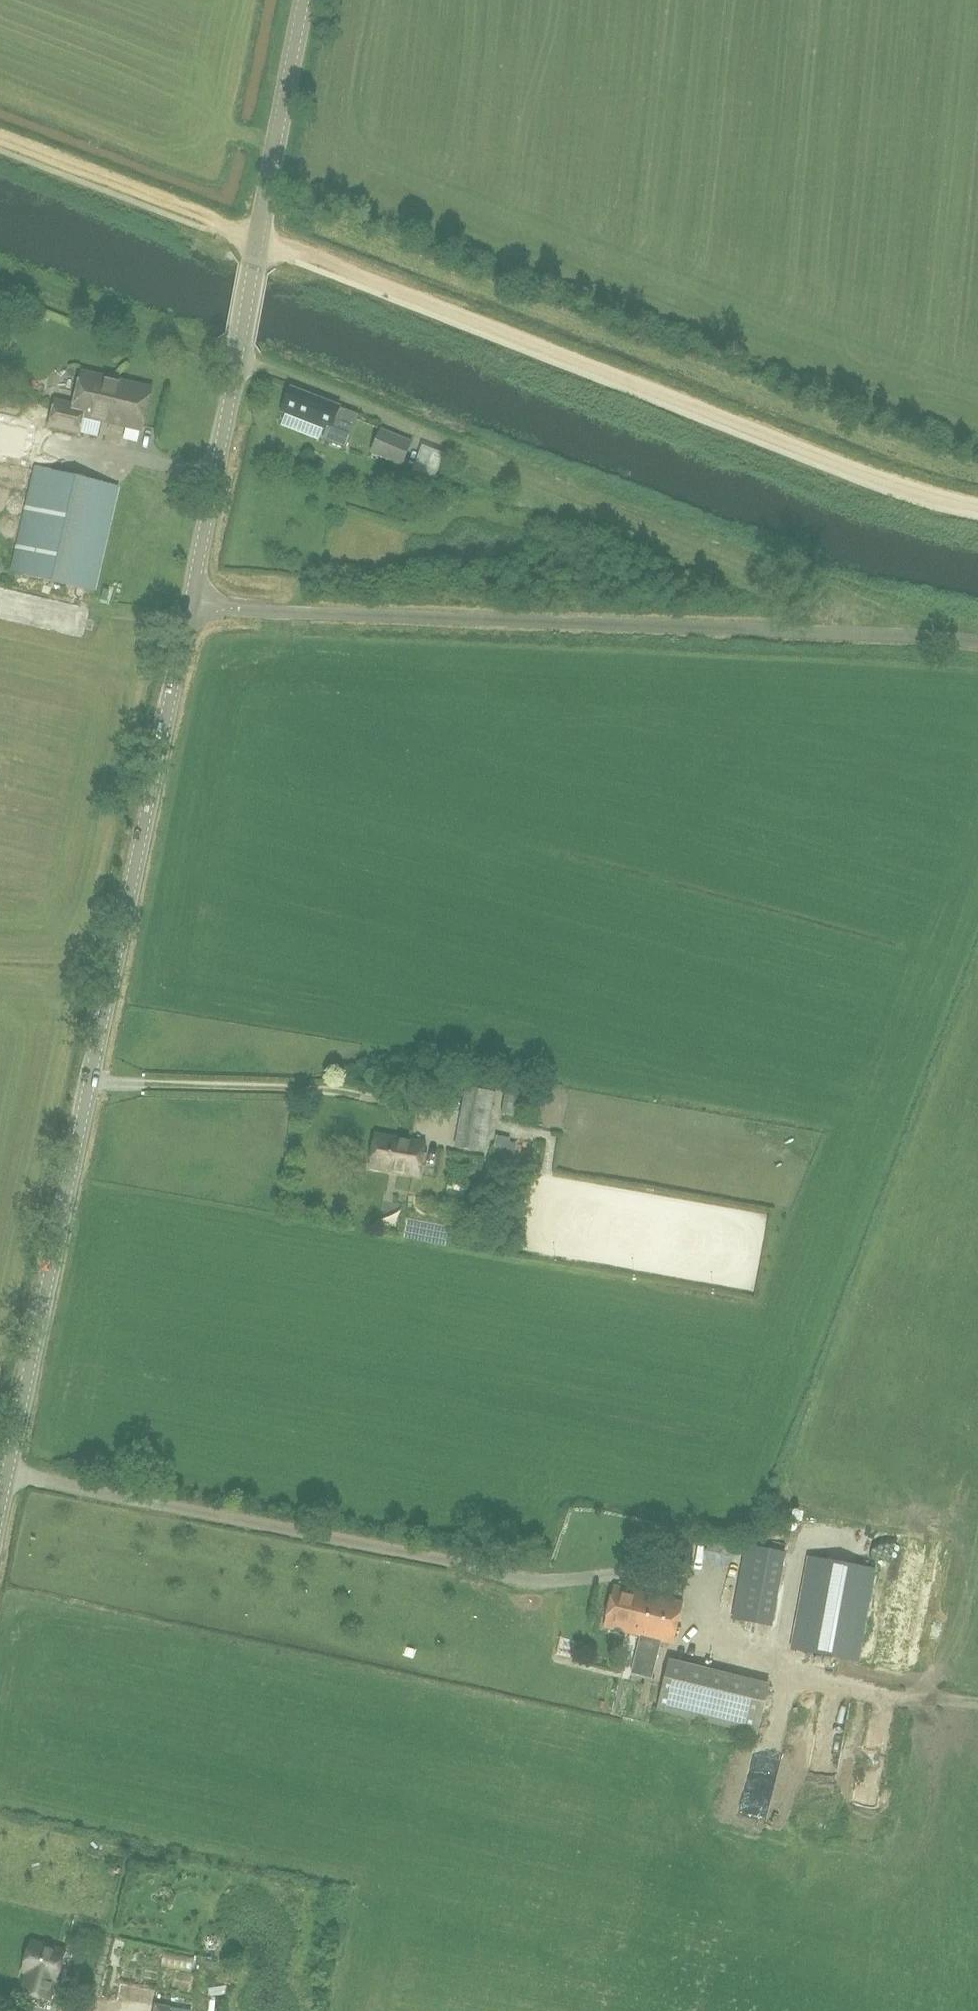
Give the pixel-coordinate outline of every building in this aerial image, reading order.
[(141,431),(151,388),(81,372),(73,405),(55,401),(49,427),(79,434),(83,417),(101,421),(102,417),(125,423),(124,427),(141,431)] [(358,415),(339,407),(289,388),(280,412),(326,430),(322,441),(345,449),(358,415)] [(14,402),(11,422),(38,426),(41,406),(14,402)] [(24,466),(33,427),(0,420),(0,461),(24,466)] [(411,442),(381,429),(371,452),(401,465),(411,442)] [(408,467),(427,474),(434,455),(415,448),(408,467)] [(92,590),(107,485),(45,476),(42,496),(22,493),(12,566),(48,571),(46,584),(92,590)] [(494,1093),(465,1088),(455,1149),(484,1154),(494,1093)] [(526,1095),(506,1092),(501,1116),(521,1120),(526,1095)] [(376,1134),(370,1168),(420,1177),(426,1143),(376,1134)] [(509,1139),(496,1137),(490,1169),(510,1172),(515,1145),(508,1144),(509,1139)] [(746,1546),(732,1619),(769,1626),(782,1553),(746,1546)] [(809,1558),(792,1650),(859,1663),(876,1570),(809,1558)] [(615,1586),(604,1627),(642,1636),(662,1641),(673,1644),(683,1603),(615,1586)] [(642,1636),(637,1656),(657,1661),(662,1641),(642,1636)] [(653,1677),(657,1661),(637,1656),(633,1672),(653,1677)] [(678,1715),(690,1668),(668,1663),(657,1709),(678,1715)] [(769,1687),(690,1668),(678,1715),(757,1734),(769,1687)] [(21,1992),(48,2000),(54,1981),(56,1982),(66,1951),(31,1940),(22,1971),(27,1973),(21,1992)]
